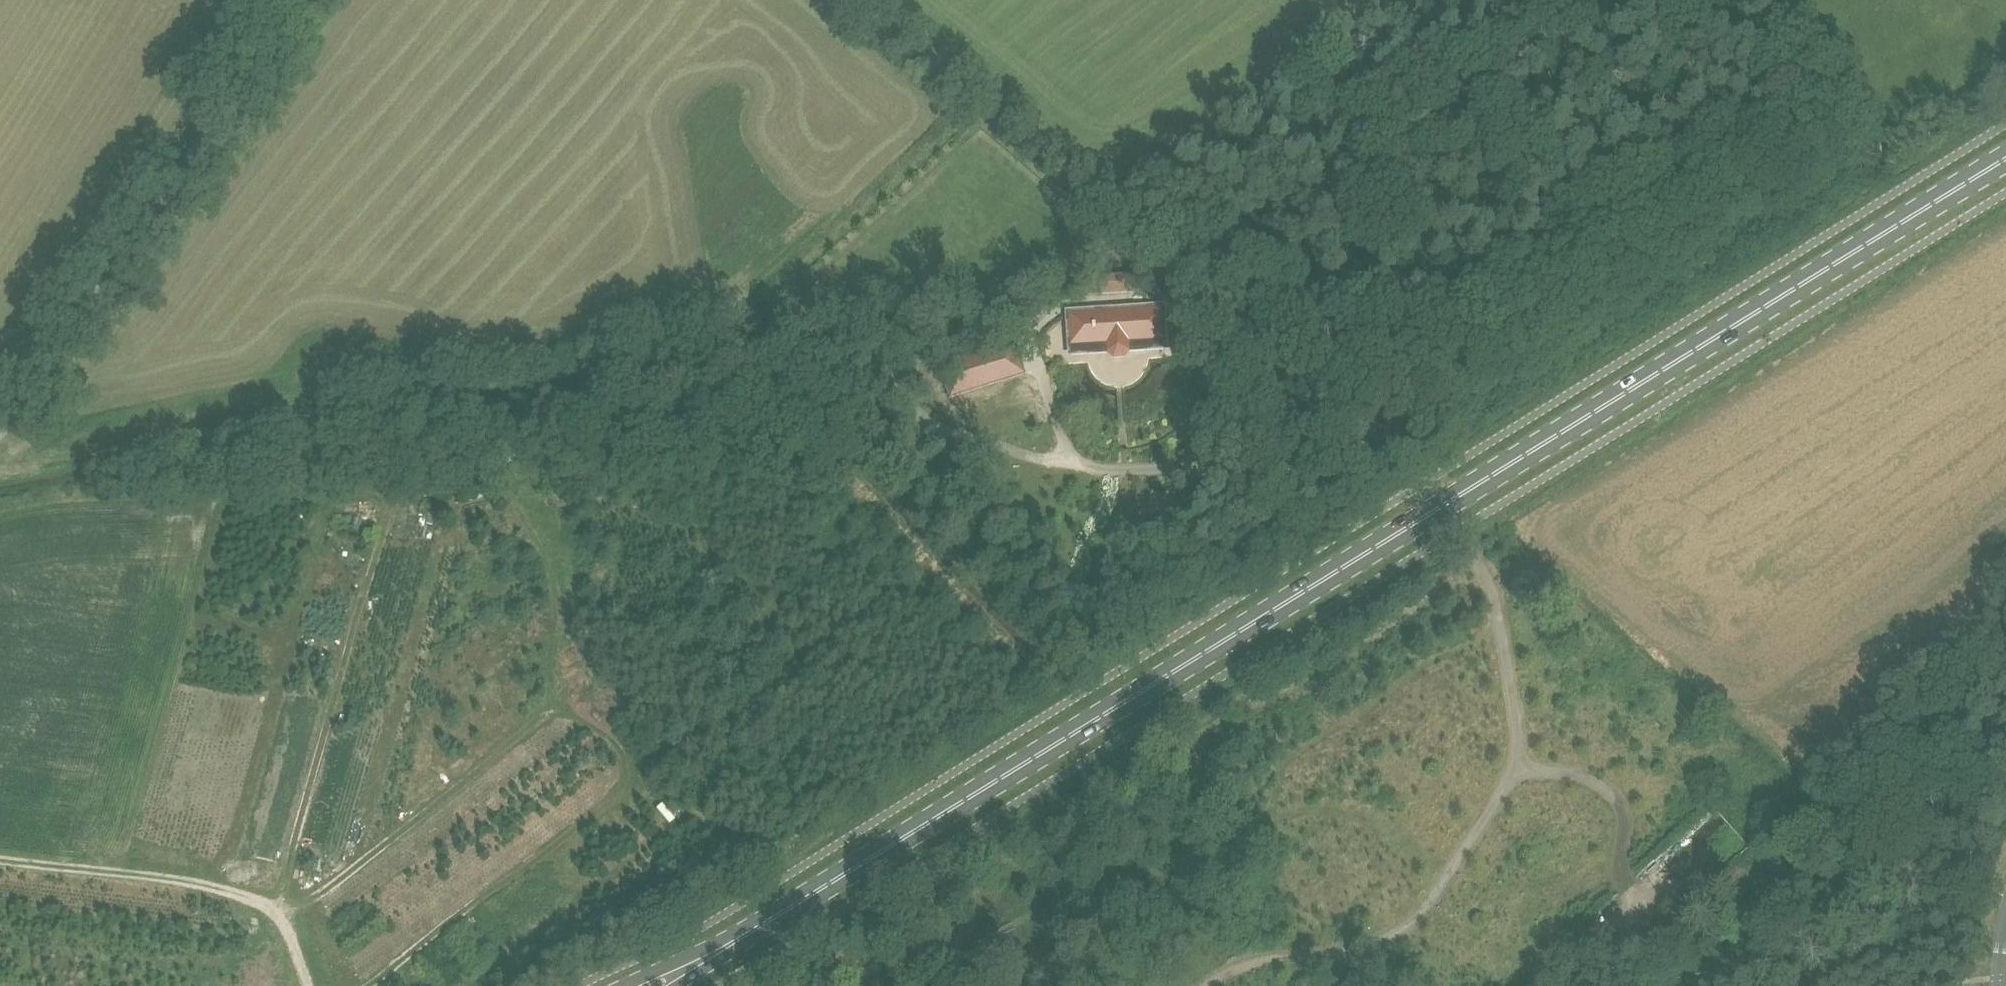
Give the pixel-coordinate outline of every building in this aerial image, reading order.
[(1138,309),(1092,312),(1094,344),(1140,341),(1138,309)] [(950,394),(1000,378),(991,349),(941,365),(950,394)] [(1921,917),(1924,923),(1934,919),(1931,913),(1921,917)]
